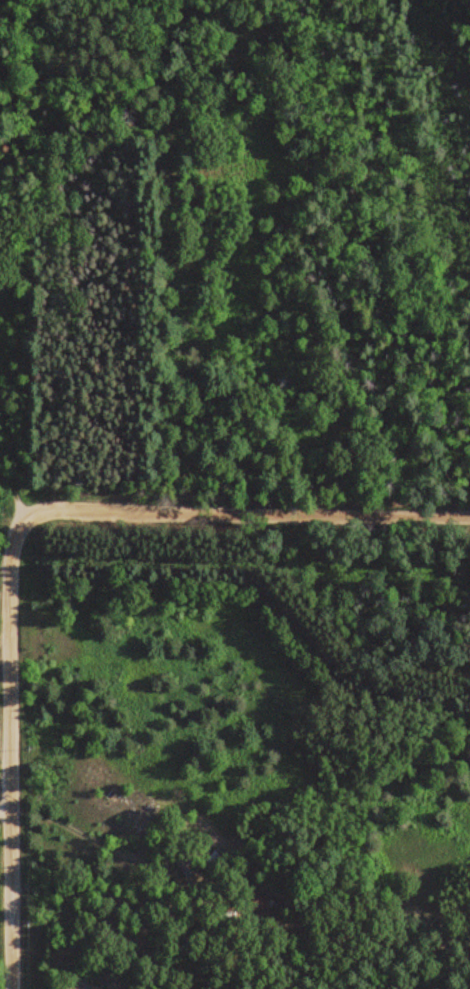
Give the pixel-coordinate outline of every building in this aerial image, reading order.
[(268,909),(269,896),(252,895),(251,908),(268,909)]
